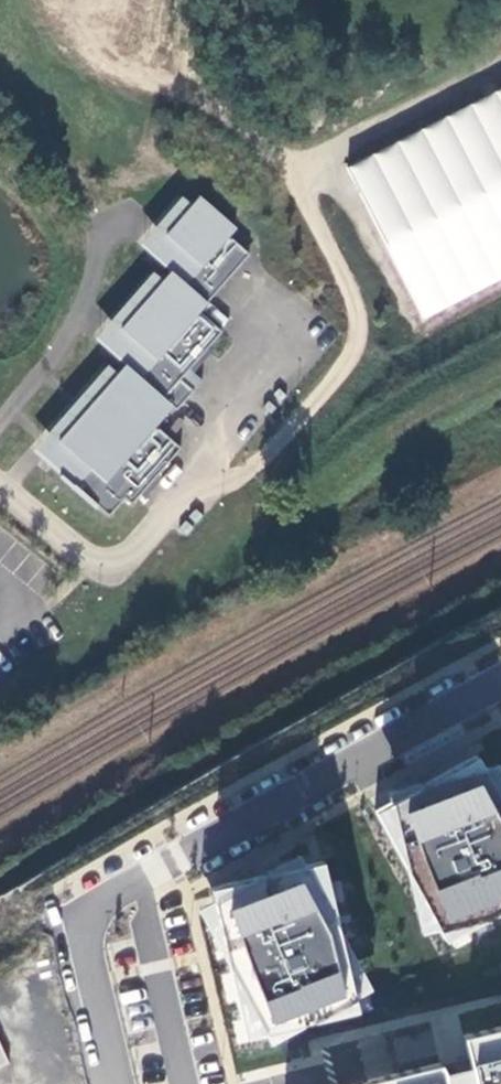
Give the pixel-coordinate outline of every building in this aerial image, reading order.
[(345,167),(422,317),(500,276),(500,88),(345,167)] [(124,365),(56,439),(67,449),(50,467),(71,485),(72,485),(107,516),(123,498),(129,504),(179,447),(154,425),(170,406),(175,409),(192,390),(179,378),(220,331),(197,311),(248,253),(227,235),(234,227),(198,195),(164,233),(175,243),(158,262),(168,271),(119,327),(130,337),(113,355),(124,365)] [(493,759),(475,764),(470,755),(432,777),(382,787),(385,800),(370,808),(400,862),(418,937),(437,932),(443,944),(485,921),(500,917),(500,792),(493,759)] [(336,929),(319,859),(301,864),(295,855),(258,876),(208,886),(211,900),(196,908),(225,962),(243,1037),(263,1032),(269,1043),(310,1020),(356,1010),(353,999),(370,989),(336,929)] [(360,1083),(500,1083),(500,1027),(461,1037),(469,1067),(445,1073),(440,1064),(360,1083)]
